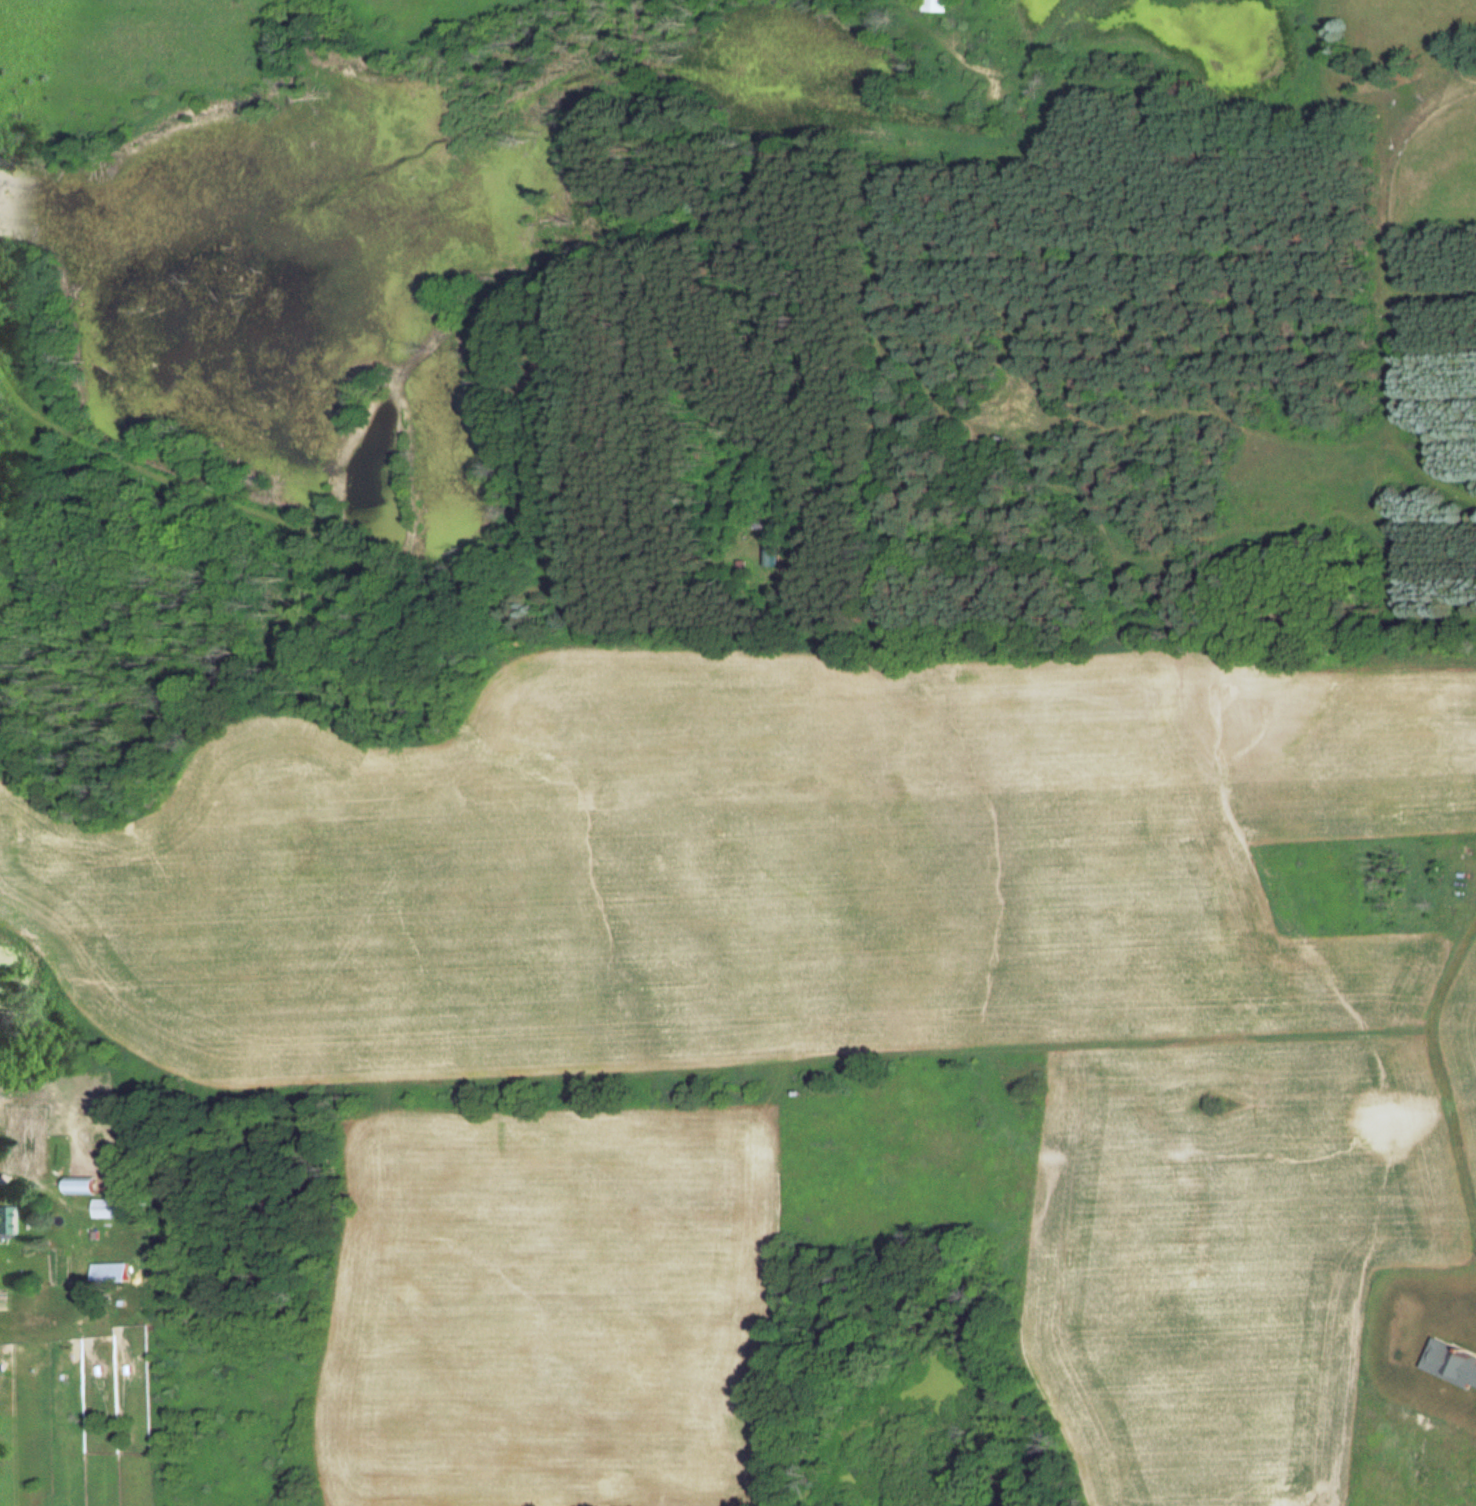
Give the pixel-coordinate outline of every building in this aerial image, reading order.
[(951,0),(926,0),(926,12),(951,12),(951,0)] [(778,567),(778,536),(765,536),(765,567),(778,567)] [(131,1200),(96,1200),(96,1218),(131,1218),(131,1200)] [(13,1238),(13,1207),(0,1207),(0,1238),(13,1238)] [(1415,1366),(1432,1375),(1446,1347),(1429,1338),(1415,1366)] [(1475,1391),(1475,1367),(1472,1366),(1474,1360),(1448,1350),(1438,1378),(1475,1391)]
